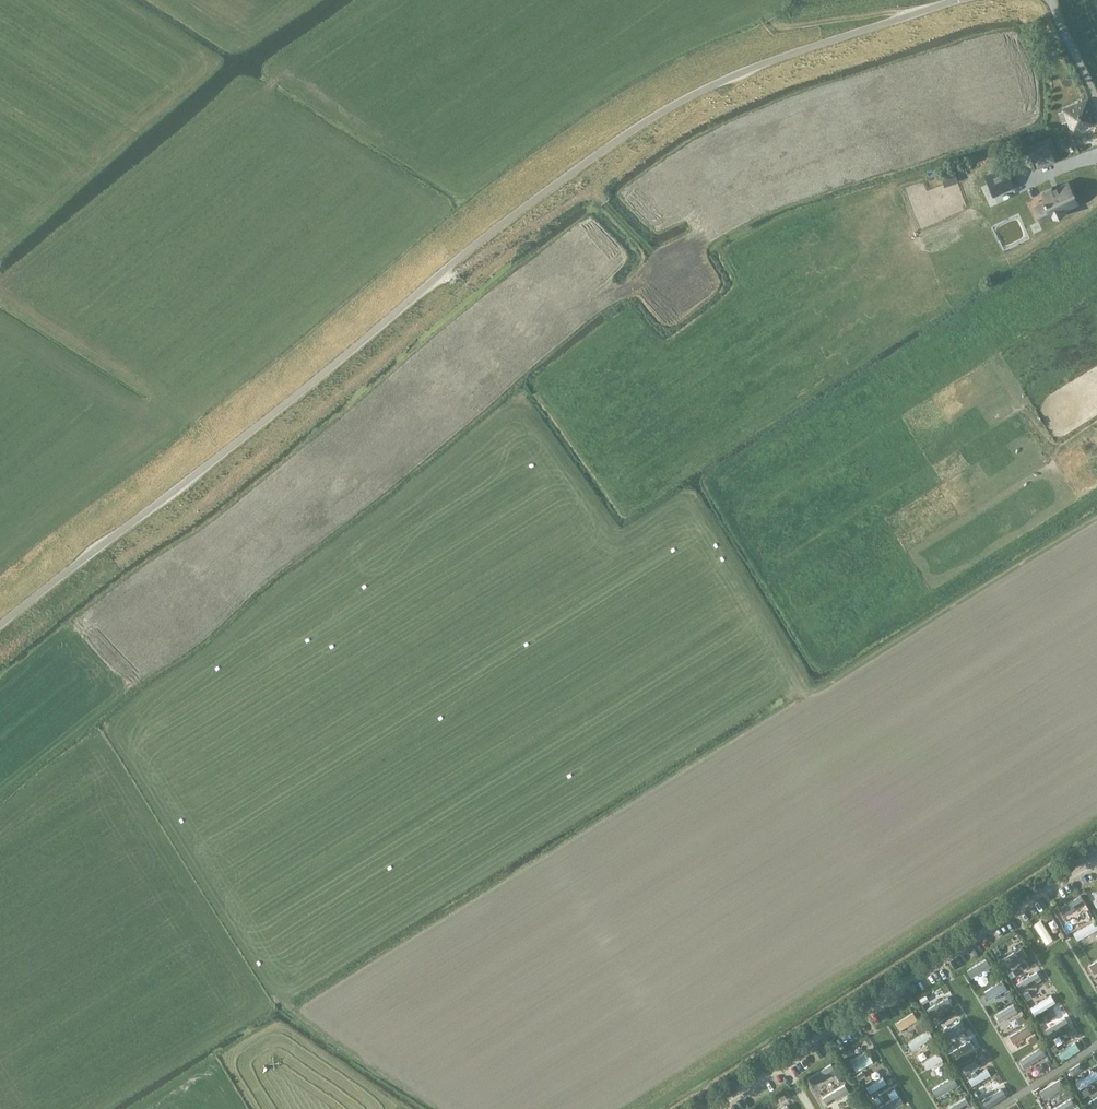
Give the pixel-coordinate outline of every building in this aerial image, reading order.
[(1071,133),(1077,130),(1089,126),(1088,124),(1096,120),(1087,98),(1080,101),(1079,99),(1069,102),(1070,104),(1052,112),(1057,126),(1067,122),(1071,133)] [(1036,164),(1053,158),(1047,141),(1030,147),(1036,164)] [(993,196),(1015,185),(1005,165),(983,176),(993,196)] [(1046,201),(1039,204),(1045,218),(1053,214),(1053,216),(1064,211),(1063,209),(1077,203),(1067,182),(1057,186),(1056,184),(1056,185),(1057,187),(1053,188),(1052,186),(1052,187),(1052,188),(1043,193),(1046,199),(1045,199),(1046,201)] [(980,205),(958,215),(961,221),(974,216),(976,220),(984,217),(982,212),(983,211),(980,205)] [(1066,901),(1070,909),(1091,898),(1087,890),(1066,901)] [(1093,903),(1086,906),(1089,914),(1096,911),(1093,903)] [(1048,939),(1056,936),(1047,915),(1039,919),(1048,939)] [(1096,929),(1096,919),(1077,927),(1081,935),(1096,929)] [(1004,945),(1008,952),(1027,941),(1023,934),(1004,945)] [(1027,944),(1006,953),(1010,963),(1031,954),(1027,944)] [(991,955),(975,962),(978,970),(994,963),(991,955)] [(1039,968),(1019,980),(1024,988),(1044,976),(1039,968)] [(1006,975),(987,987),(993,996),(1012,984),(1006,975)] [(949,987),(926,999),(934,1013),(956,1001),(949,987)] [(1034,1003),(1039,1012),(1061,998),(1055,989),(1034,1003)] [(1003,1018),(1025,1005),(1021,998),(999,1010),(1003,1018)] [(916,1007),(899,1020),(905,1027),(921,1014),(916,1007)] [(949,1022),(960,1019),(958,1011),(947,1014),(949,1022)] [(1048,1023),(1055,1032),(1069,1022),(1063,1013),(1048,1023)] [(965,1017),(944,1026),(949,1035),(969,1026),(965,1017)] [(918,1023),(922,1029),(930,1024),(926,1018),(918,1023)] [(1018,1039),(1038,1028),(1033,1019),(1013,1030),(1018,1039)] [(957,1043),(975,1034),(971,1026),(953,1035),(957,1043)] [(1070,1059),(1085,1045),(1076,1035),(1061,1050),(1070,1059)] [(1044,1043),(1028,1055),(1032,1061),(1049,1049),(1044,1043)] [(859,1068),(877,1057),(870,1046),(852,1057),(859,1068)] [(988,1046),(967,1055),(971,1063),(991,1054),(988,1046)] [(928,1058),(935,1070),(949,1063),(943,1050),(928,1058)] [(1059,1065),(1052,1052),(1033,1063),(1039,1075),(1059,1065)] [(815,1072),(824,1084),(841,1072),(833,1060),(815,1072)] [(976,1082),(995,1071),(991,1064),(972,1075),(976,1082)] [(1077,1074),(1082,1082),(1096,1071),(1092,1064),(1077,1074)] [(957,1071),(939,1082),(944,1091),(963,1081),(957,1071)] [(1063,1072),(1043,1084),(1049,1093),(1068,1081),(1063,1072)] [(874,1090),(891,1080),(887,1073),(870,1083),(874,1090)] [(990,1076),(977,1083),(981,1090),(993,1083),(990,1076)] [(834,1102),(854,1089),(847,1079),(827,1092),(834,1102)] [(988,1105),(1009,1094),(1005,1087),(984,1099),(988,1105)] [(749,1092),(752,1103),(757,1102),(755,1090),(749,1092)] [(957,1108),(958,1108),(973,1100),(969,1093),(953,1102),(957,1108)] [(1079,1100),(1074,1093),(1059,1102),(1064,1108),(1077,1108),(1074,1103),(1079,1100)] [(891,1099),(888,1094),(880,1099),(887,1108),(889,1108),(904,1100),(900,1094),(891,1099)] [(742,1096),(745,1107),(750,1105),(747,1095),(742,1096)] [(743,1108),(741,1100),(728,1104),(729,1108),(741,1108),(743,1108)]
